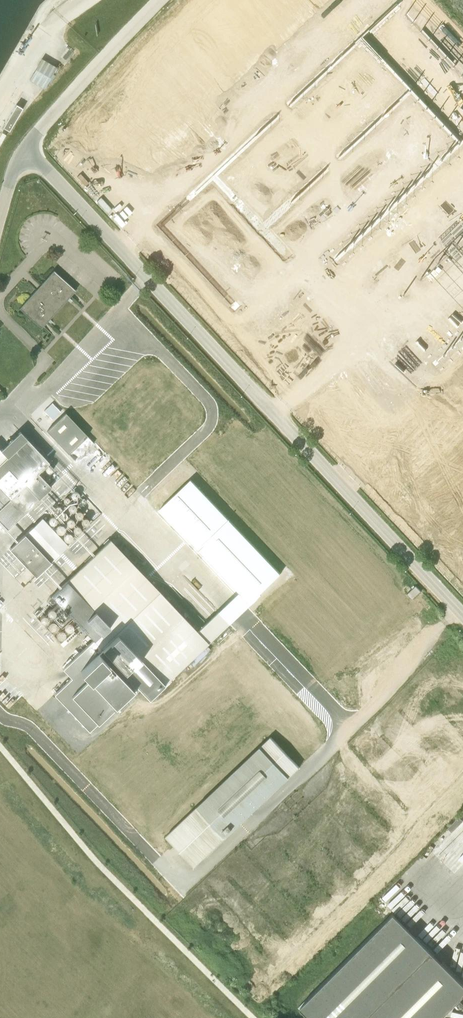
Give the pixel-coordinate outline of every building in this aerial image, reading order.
[(29,80),(44,88),(48,82),(50,83),(55,76),(52,74),(56,68),(41,59),(29,80)] [(16,105),(3,128),(9,132),(22,109),(16,105)] [(75,290),(53,270),(19,308),(41,328),(75,290)] [(87,435),(65,413),(46,431),(68,453),(87,435)] [(7,528),(51,486),(38,472),(49,461),(20,431),(1,449),(0,449),(0,521),(7,528)] [(35,575),(66,544),(41,518),(9,548),(35,575)] [(217,611),(196,630),(110,539),(51,595),(93,640),(63,669),(71,678),(54,694),(75,716),(89,730),(90,730),(99,721),(100,721),(101,723),(102,723),(120,706),(122,708),(141,690),(149,698),(229,623),(217,611)] [(416,585),(407,593),(412,599),(421,591),(416,585)] [(300,766),(271,736),(167,835),(196,866),(300,766)] [(452,832),(462,820),(459,816),(448,827),(452,832)] [(462,995),(462,984),(393,914),(300,1007),(311,1017),(440,1017),(462,995)]
